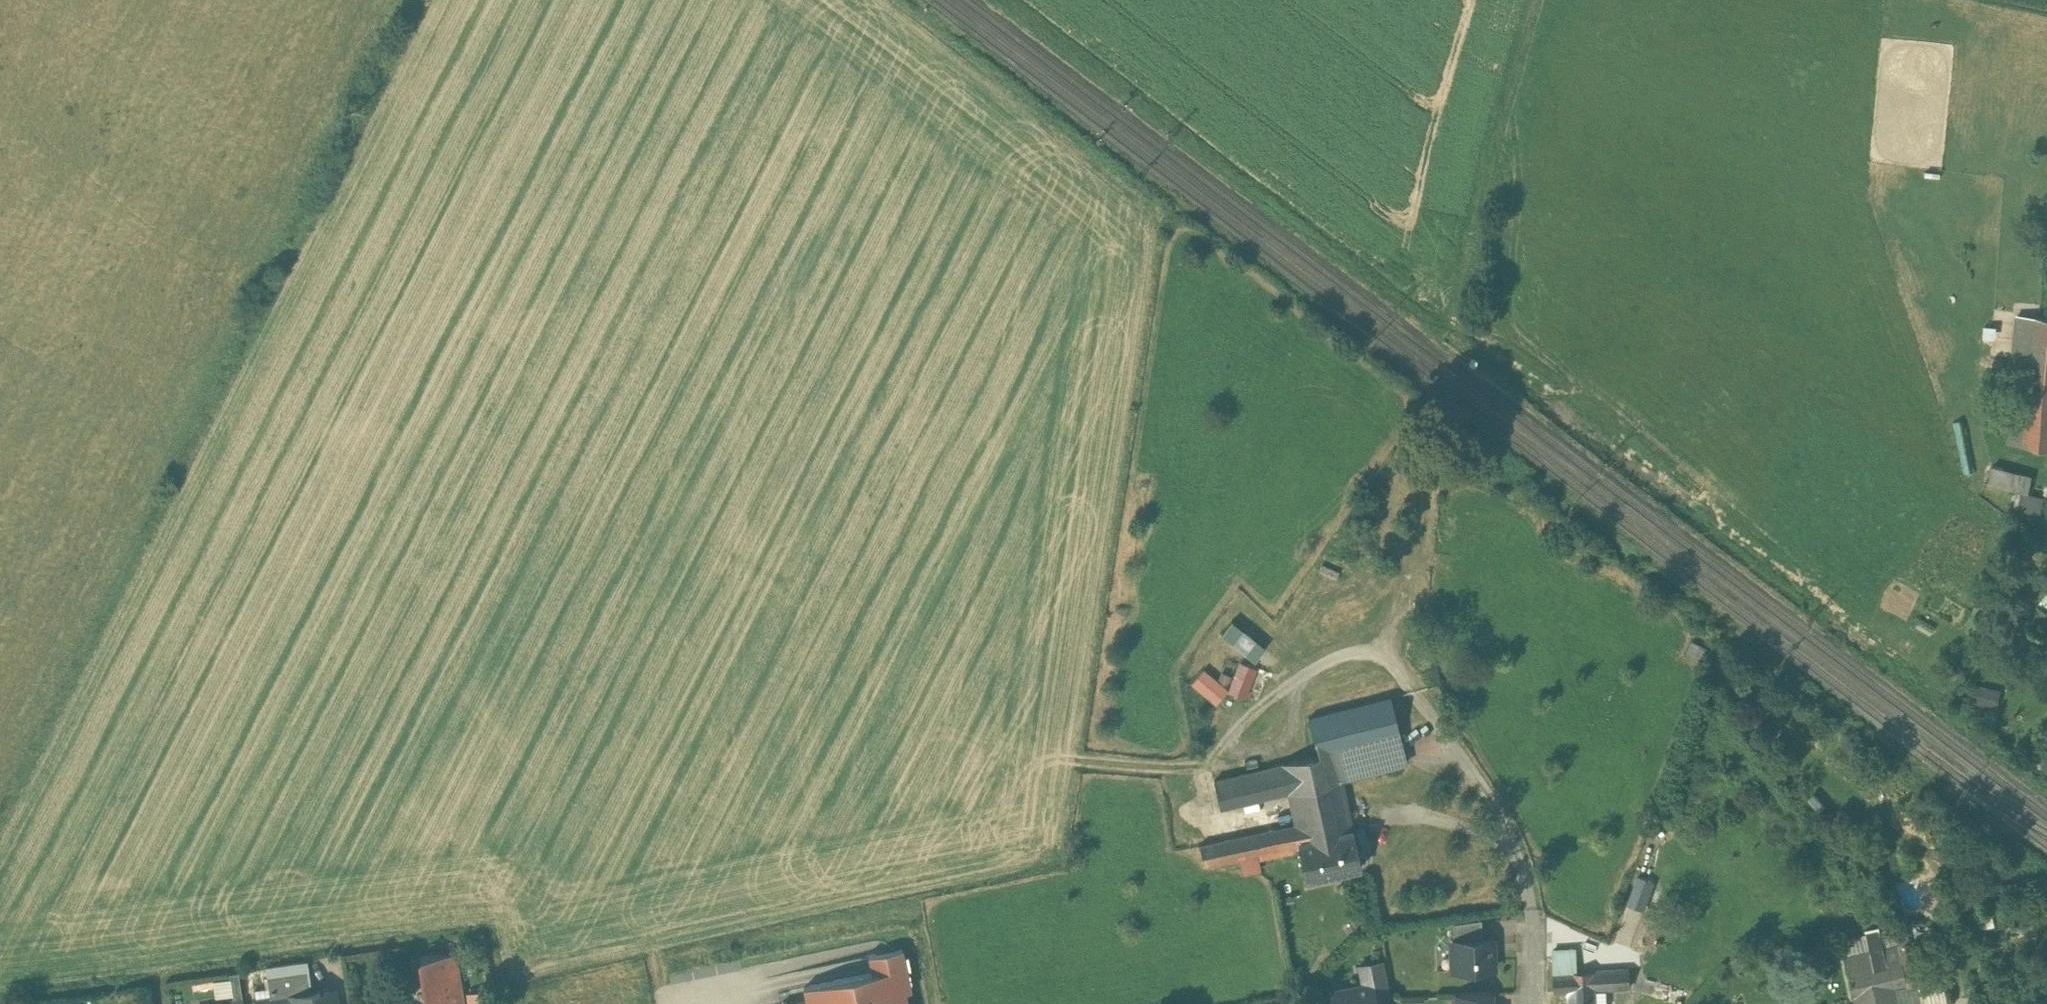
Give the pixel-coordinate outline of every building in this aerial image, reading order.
[(2033,335),(2017,333),(2016,357),(2031,358),(2032,352),(2033,335)] [(2033,335),(2032,352),(2046,354),(2046,337),(2033,335)] [(2032,352),(2031,358),(2028,391),(2024,445),(2046,448),(2046,354),(2032,352)] [(1471,356),(1467,362),(1473,366),(1477,361),(1471,356)] [(2028,391),(2013,390),(2009,444),(2024,445),(2028,391)] [(1996,464),(1991,482),(2030,491),(2035,473),(1996,464)] [(1257,658),(1268,644),(1234,618),(1223,632),(1257,658)] [(1224,691),(1202,674),(1189,692),(1211,709),(1224,691)] [(1251,683),(1237,677),(1230,693),(1245,698),(1251,683)] [(1333,750),(1399,734),(1389,696),(1308,716),(1318,754),(1333,750)] [(1399,734),(1333,750),(1340,779),(1406,762),(1399,734)] [(1318,754),(1281,763),(1281,764),(1287,792),(1295,825),(1298,842),(1351,831),(1340,779),(1333,750),(1318,754)] [(1281,764),(1214,780),(1220,808),(1287,792),(1281,764)] [(1295,825),(1200,845),(1204,864),(1277,848),(1299,843),(1298,842),(1295,825)] [(1351,831),(1298,842),(1299,843),(1300,849),(1306,878),(1359,867),(1351,831)] [(1299,843),(1277,848),(1279,854),(1300,849),(1299,843)] [(1654,881),(1633,874),(1623,903),(1644,910),(1654,881)] [(1481,919),(1453,923),(1454,940),(1482,939),(1481,919)] [(1454,940),(1452,940),(1453,970),(1493,969),(1492,939),(1482,939),(1454,940)] [(1895,946),(1847,957),(1851,974),(1889,965),(1894,987),(1894,988),(1908,985),(1899,945),(1895,946)] [(1577,948),(1554,949),(1555,973),(1573,972),(1577,972),(1577,948)] [(804,986),(807,1000),(787,1003),(908,1003),(905,990),(911,989),(904,959),(902,949),(869,956),(872,972),(804,986)] [(455,952),(420,957),(422,971),(424,984),(427,1003),(463,1003),(455,952)] [(1382,961),(1358,966),(1359,968),(1359,967),(1363,986),(1371,985),(1374,1000),(1390,999),(1382,961)] [(1889,965),(1851,974),(1856,996),(1857,996),(1856,995),(1871,991),(1872,992),(1894,987),(1889,965)] [(1629,969),(1595,971),(1595,988),(1630,986),(1629,969)] [(305,971),(267,977),(270,989),(307,984),(305,971)] [(422,971),(408,973),(410,986),(424,984),(422,971)] [(1573,972),(1555,973),(1554,973),(1555,992),(1568,991),(1569,1003),(1574,1003),(1596,1003),(1595,988),(1595,971),(1577,972),(1573,972)] [(218,994),(236,991),(233,975),(216,978),(218,994)] [(328,991),(308,993),(307,984),(270,989),(271,998),(255,1000),(256,1003),(336,1003),(335,995),(328,991)] [(1907,986),(1911,1003),(1923,1003),(1918,984),(1907,986)] [(1350,989),(1351,994),(1334,997),(1333,992),(1331,993),(1334,1003),(1375,1003),(1374,1000),(1371,985),(1363,986),(1350,989)] [(1907,986),(1895,989),(1899,1003),(1911,1003),(1907,986)] [(1657,987),(1653,1001),(1663,1003),(1683,1003),(1686,994),(1657,987)] [(1872,992),(1874,1003),(1898,1003),(1894,988),(1894,987),(1872,992)] [(466,992),(468,1003),(477,1003),(480,1003),(478,990),(466,992)] [(1856,995),(1857,996),(1858,1003),(1874,1003),(1872,992),(1871,991),(1856,995)] [(1456,994),(1456,1003),(1492,1003),(1491,993),(1456,994)]
